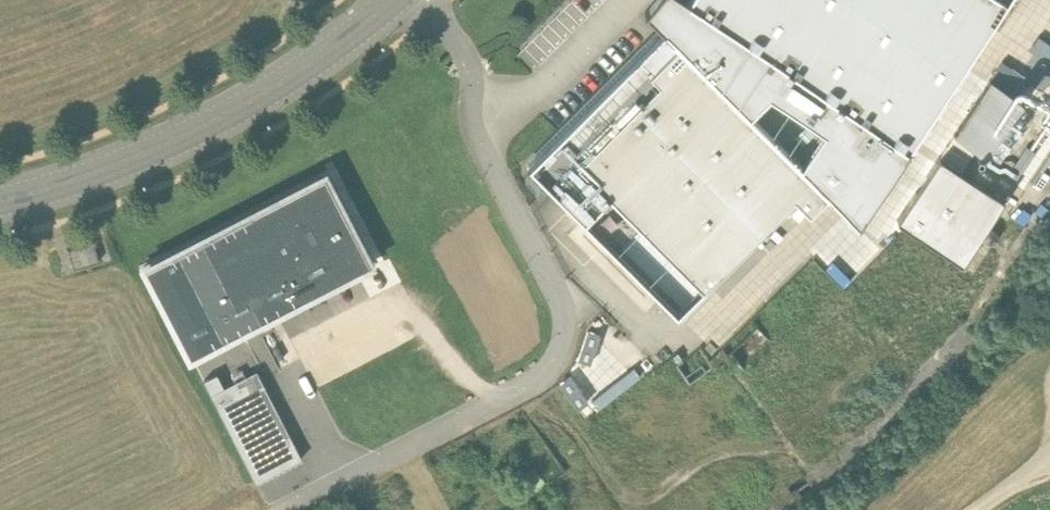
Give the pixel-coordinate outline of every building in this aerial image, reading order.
[(859,225),(907,151),(1008,0),(690,0),(688,4),(681,0),(672,0),(661,14),(655,22),(653,24),(662,33),(529,166),(555,192),(678,314),(795,197),(810,213),(826,196),(833,189),(860,216),(856,222),(859,225)] [(1003,198),(940,157),(896,224),(959,265),(1003,198)] [(312,295),(365,267),(320,180),(141,273),(187,360),(244,331),(249,328),(256,324),(261,322),(312,295)] [(99,261),(94,242),(68,250),(73,268),(99,261)] [(606,405),(643,375),(637,367),(600,398),(606,405)] [(257,484),(301,461),(256,372),(226,387),(212,395),(257,484)] [(212,395),(226,387),(218,373),(204,380),(212,395)] [(566,385),(582,407),(590,401),(574,379),(566,385)]
